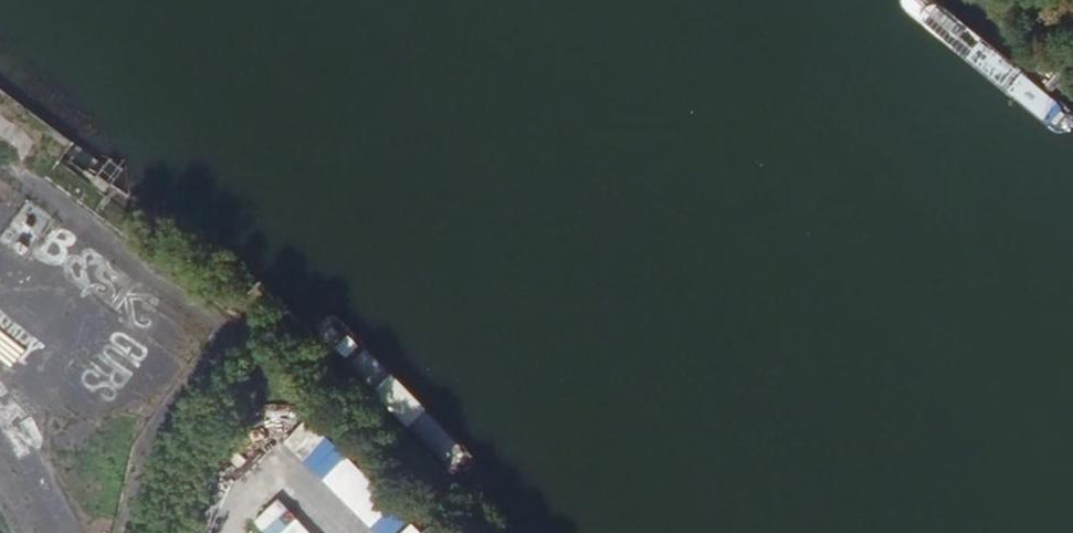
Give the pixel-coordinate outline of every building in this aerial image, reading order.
[(341,444),(319,464),(355,504),(377,484),(341,444)] [(256,521),(269,532),(315,532),(278,498),(256,521)]
